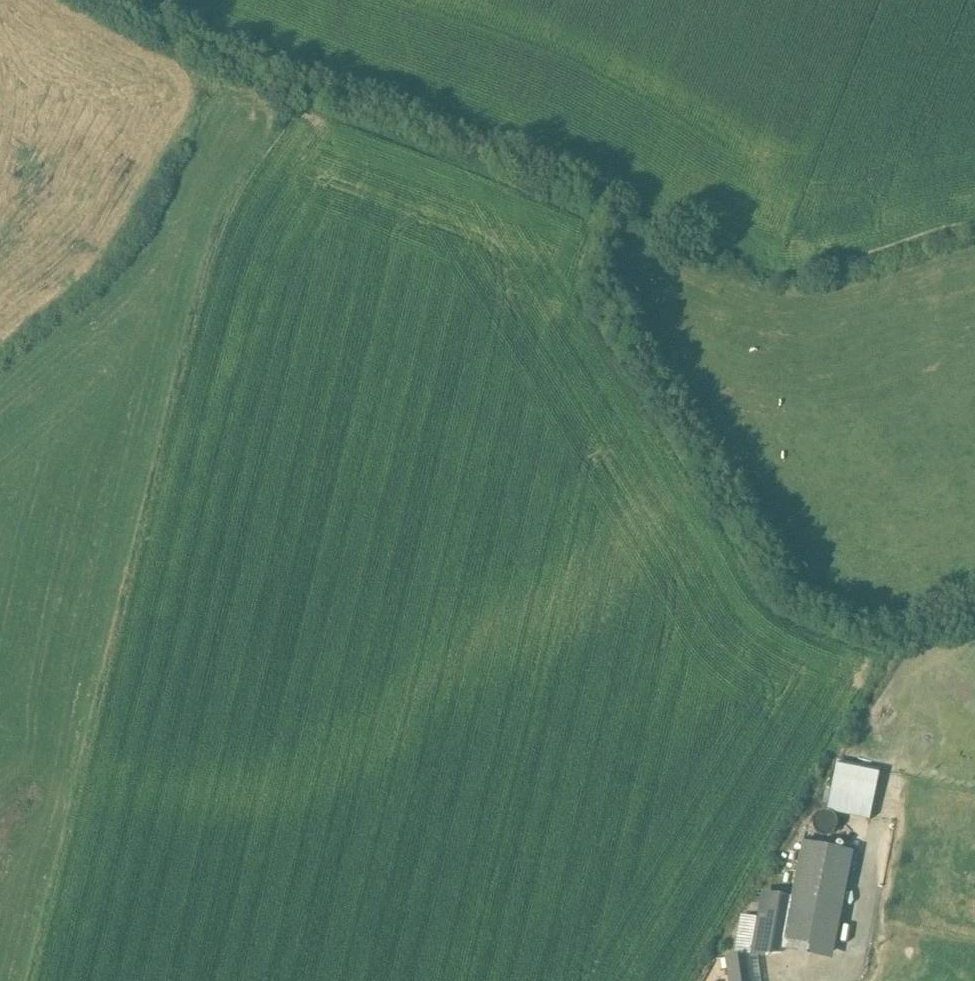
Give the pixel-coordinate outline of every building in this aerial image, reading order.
[(855,784),(833,780),(827,810),(849,815),(855,784)] [(836,829),(837,824),(836,819),(833,815),(829,813),(824,812),(820,813),(816,816),(813,820),(812,824),(813,829),(816,833),(820,836),(825,837),(829,836),(833,833),(836,829)] [(852,853),(802,843),(793,891),(781,889),(779,899),(791,901),(783,942),(785,943),(833,952),(852,853)] [(779,899),(764,896),(759,920),(753,956),(783,952),(785,943),(783,942),(791,901),(779,899)] [(738,957),(727,959),(730,980),(756,980),(756,978),(750,979),(747,957),(753,956),(759,920),(744,917),(738,957)]
